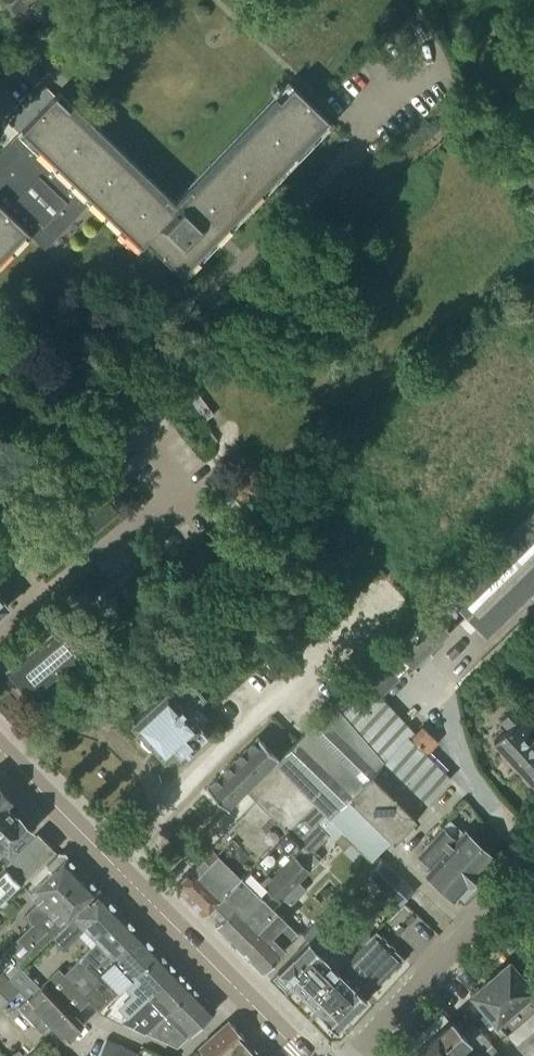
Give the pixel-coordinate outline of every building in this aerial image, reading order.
[(57,4),(54,0),(5,0),(31,28),(57,4)] [(326,118),(291,84),(178,203),(77,106),(75,107),(70,102),(66,106),(54,95),(16,134),(16,135),(0,152),(0,263),(29,233),(43,247),(87,201),(136,248),(144,239),(179,272),(326,118)] [(202,400),(194,406),(205,421),(213,414),(202,400)] [(229,496),(222,502),(226,507),(233,501),(229,496)] [(487,637),(533,591),(533,513),(447,596),(487,637)] [(417,671),(433,655),(428,651),(448,631),(430,613),(380,661),(363,678),(380,696),(398,679),(397,677),(411,664),(417,671)] [(75,627),(69,621),(70,620),(68,618),(65,620),(66,620),(9,669),(8,668),(6,670),(8,673),(8,672),(29,697),(28,697),(30,699),(33,697),(32,697),(89,649),(90,649),(92,647),(97,643),(80,623),(75,627)] [(502,654),(510,661),(533,637),(533,625),(533,624),(502,654)] [(207,736),(198,726),(207,718),(197,707),(205,700),(181,674),(165,690),(167,692),(132,724),(134,727),(134,726),(143,736),(141,741),(148,750),(154,748),(163,757),(165,760),(173,752),(180,760),(207,736)] [(380,696),(363,678),(362,679),(334,706),(385,764),(387,763),(428,803),(450,779),(409,738),(415,732),(380,696)] [(527,732),(533,726),(509,700),(503,705),(510,712),(501,720),(508,728),(494,742),(533,785),(533,740),(527,732)] [(385,764),(334,706),(277,762),(315,802),(314,803),(325,814),(315,824),(329,836),(334,842),(344,832),(372,860),(410,821),(428,803),(387,763),(385,764)] [(437,740),(424,728),(425,727),(424,727),(412,740),(426,753),(438,740),(438,739),(437,740)] [(228,810),(279,759),(258,738),(207,789),(228,810)] [(204,916),(211,909),(287,833),(286,832),(305,813),(314,803),(315,802),(277,762),(201,837),(212,848),(175,887),(204,916)] [(11,799),(0,788),(0,810),(11,799)] [(34,829),(37,826),(11,800),(12,799),(11,799),(0,810),(0,851),(3,848),(9,853),(34,829)] [(261,927),(280,909),(276,905),(299,882),(320,861),(312,853),(329,836),(315,824),(325,814),(314,803),(305,813),(286,832),(287,833),(211,909),(223,920),(215,927),(239,951),(255,936),(253,933),(260,926),(261,927)] [(494,857),(451,819),(448,822),(449,823),(443,829),(443,828),(432,840),(475,878),(480,873),(479,873),(492,858),(492,859),(494,857)] [(55,851),(38,833),(3,867),(0,871),(0,890),(7,897),(55,851)] [(431,867),(426,873),(455,900),(457,898),(456,898),(469,883),(470,884),(475,878),(432,840),(431,842),(418,855),(431,867)] [(33,924),(67,889),(65,886),(81,871),(65,854),(59,854),(47,866),(52,872),(30,893),(39,902),(25,916),(33,924)] [(381,859),(372,869),(387,882),(396,873),(381,859)] [(101,891),(81,871),(65,886),(67,889),(33,924),(2,953),(6,957),(0,963),(0,968),(1,969),(0,970),(8,980),(19,970),(19,969),(52,937),(52,938),(101,891)] [(282,948),(297,933),(280,916),(307,889),(299,882),(276,905),(280,909),(261,927),(260,926),(253,933),(255,936),(239,951),(262,974),(285,951),(282,948)] [(92,937),(120,911),(101,891),(52,938),(63,948),(83,928),(92,937)] [(101,1007),(120,987),(108,976),(110,974),(103,968),(140,932),(120,911),(92,937),(97,942),(76,962),(82,968),(68,981),(85,997),(89,1000),(101,1007)] [(307,999),(336,971),(337,971),(322,957),(334,944),(313,924),(302,935),(308,941),(278,972),(279,973),(273,978),(286,991),(291,985),(292,986),(293,985),(307,999)] [(133,979),(159,952),(140,932),(103,968),(110,974),(108,976),(120,987),(130,977),(133,979)] [(341,968),(307,1001),(323,1016),(321,1017),(336,1031),(337,1029),(339,1031),(346,1032),(352,1026),(352,1021),(349,1018),(405,961),(376,932),(341,968)] [(123,1020),(177,970),(159,952),(133,979),(130,977),(120,987),(101,1007),(123,1020)] [(68,981),(82,968),(76,962),(64,974),(59,969),(44,984),(43,984),(56,997),(74,1015),(89,1000),(85,997),(68,981)] [(508,964),(472,996),(524,1055),(533,1055),(533,994),(508,964)] [(17,992),(16,989),(8,980),(0,970),(0,1009),(17,992)] [(145,1032),(147,1032),(193,986),(177,970),(123,1020),(145,1032)] [(39,1013),(56,997),(43,984),(26,1001),(39,1013)] [(177,1047),(216,1010),(193,986),(147,1032),(177,1047)] [(83,1025),(74,1015),(56,997),(39,1013),(26,1001),(18,1009),(34,1025),(39,1021),(44,1026),(48,1023),(67,1042),(83,1025)] [(229,1021),(198,1048),(206,1055),(229,1055),(247,1040),(229,1021)] [(452,1024),(415,1055),(479,1055),(452,1024)] [(137,1054),(106,1039),(98,1055),(136,1055),(137,1054)] [(247,1040),(229,1055),(262,1055),(247,1040)]
